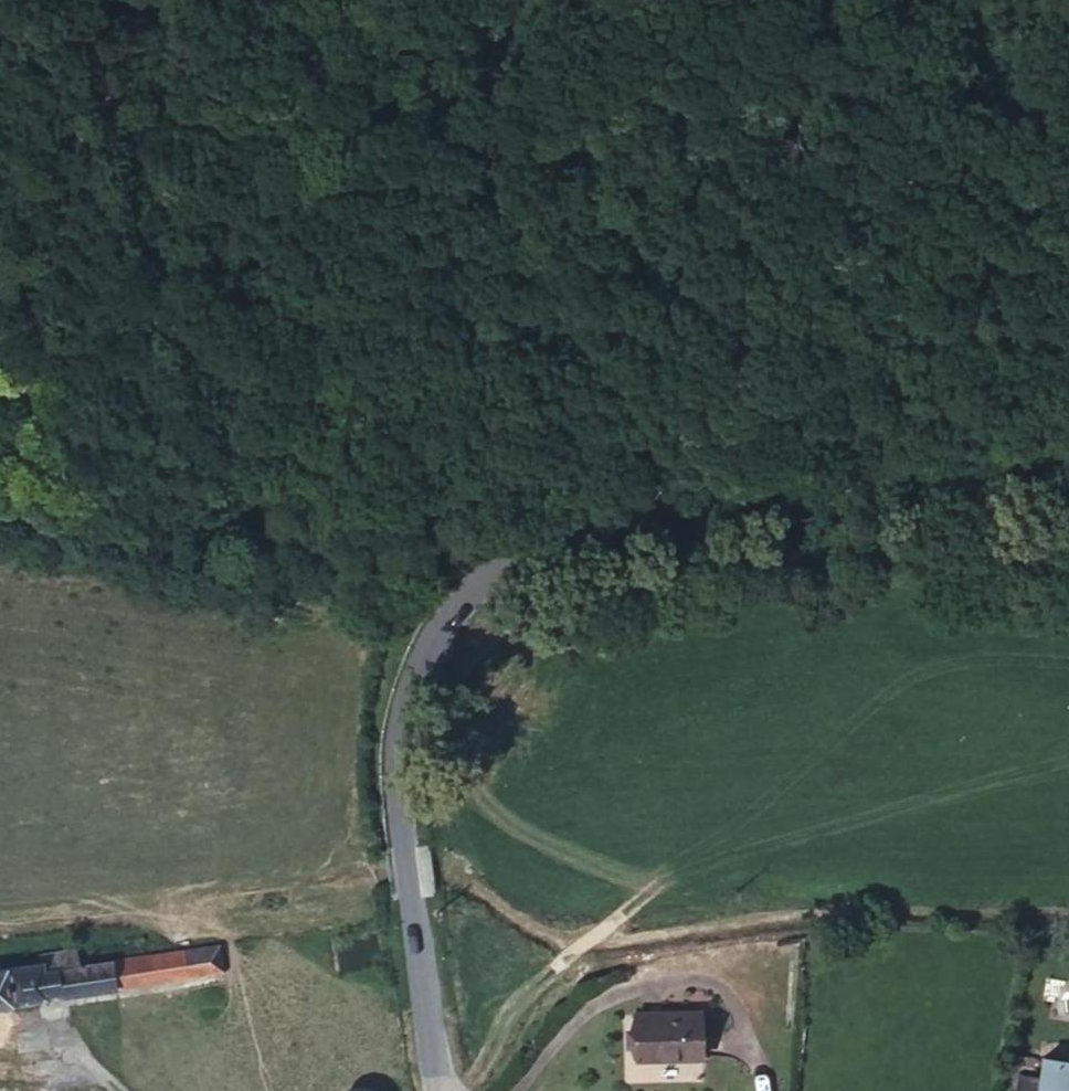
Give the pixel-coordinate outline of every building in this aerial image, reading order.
[(88,959),(54,963),(53,969),(0,977),(0,1016),(241,983),(238,953),(131,967),(91,973),(88,959)] [(129,953),(88,959),(91,973),(131,967),(129,953)] [(703,1019),(643,1020),(644,1069),(705,1067),(703,1019)] [(1041,1059),(1039,1077),(1017,1075),(1016,1090),(1068,1090),(1068,1062),(1041,1059)]
